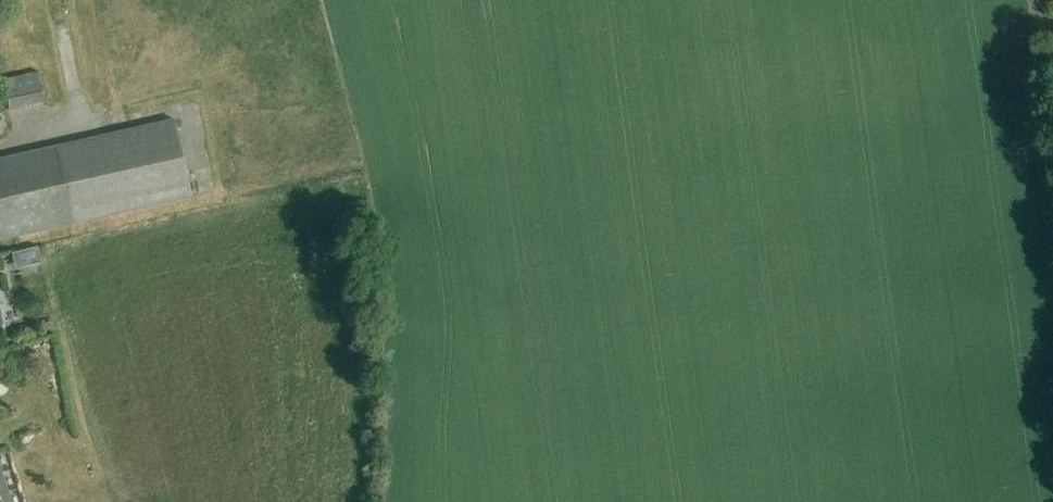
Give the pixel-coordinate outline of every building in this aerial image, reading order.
[(37,72),(3,80),(10,112),(45,104),(37,72)] [(190,197),(173,122),(0,161),(0,240),(190,197)] [(37,247),(24,250),(27,266),(40,263),(37,247)] [(0,474),(0,501),(8,501),(0,474)]
